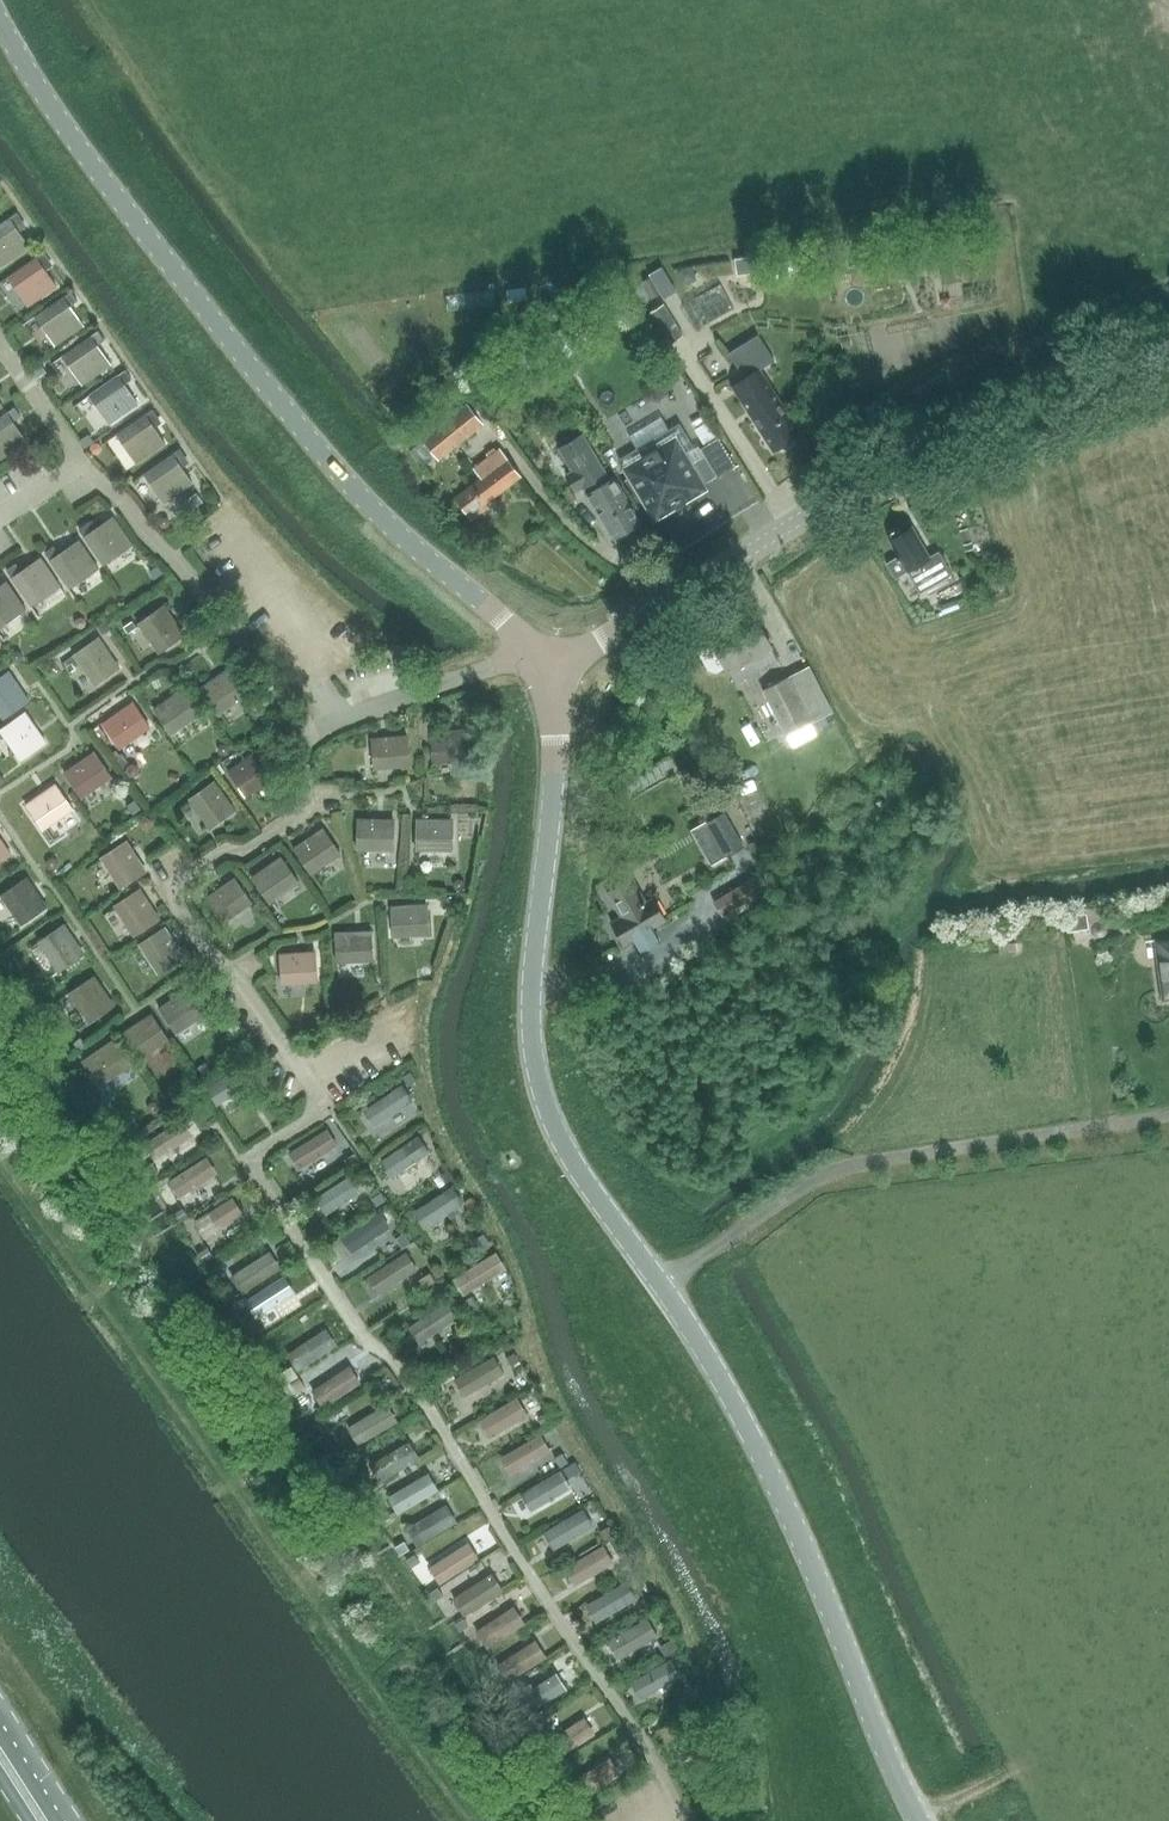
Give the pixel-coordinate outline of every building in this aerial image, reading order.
[(23,223),(16,213),(0,224),(0,267),(29,248),(16,228),(23,223)] [(43,267),(50,262),(44,253),(8,278),(27,307),(56,287),(43,267)] [(734,308),(720,283),(682,304),(695,329),(734,308)] [(69,306),(77,300),(71,291),(34,316),(54,345),(83,325),(69,306)] [(670,343),(684,334),(664,303),(650,312),(670,343)] [(81,384),(110,364),(97,346),(105,341),(97,330),(61,355),(81,384)] [(772,452),(798,435),(758,372),(772,363),(755,337),(729,354),(745,378),(731,388),(772,452)] [(123,384),(131,379),(124,369),(88,394),(108,423),(137,403),(123,384)] [(424,440),(411,450),(425,467),(437,457),(438,458),(482,423),(479,419),(467,404),(423,439),(424,440)] [(20,417),(14,408),(0,417),(0,459),(26,442),(13,422),(20,417)] [(150,423),(158,418),(151,409),(115,434),(135,462),(164,443),(150,423)] [(680,422),(618,459),(654,520),(704,490),(683,454),(694,447),(680,422)] [(570,483),(576,493),(586,487),(590,493),(586,495),(612,540),(638,525),(611,480),(607,483),(603,477),(606,475),(582,438),(559,452),(576,479),(570,483)] [(717,439),(699,449),(716,477),(734,467),(717,439)] [(178,463),(185,458),(178,448),(142,473),(163,502),(192,482),(178,463)] [(470,515),(521,476),(500,448),(474,468),(481,477),(455,496),(470,515)] [(103,565),(131,546),(112,517),(92,530),(87,523),(78,529),(103,565)] [(896,578),(909,570),(921,592),(952,574),(939,552),(930,557),(913,527),(890,540),(899,556),(887,563),(896,578)] [(68,589),(97,569),(77,540),(57,553),(53,547),(44,553),(68,589)] [(30,607),(59,587),(39,559),(20,571),(15,564),(5,571),(30,607)] [(24,610),(5,582),(0,585),(0,627),(24,610)] [(159,652),(185,634),(164,605),(138,623),(159,652)] [(702,647),(699,656),(707,670),(716,673),(725,668),(726,671),(728,670),(769,647),(752,616),(709,639),(711,642),(702,647)] [(93,685),(119,667),(99,637),(73,655),(93,685)] [(806,667),(761,691),(770,709),(784,735),(785,734),(791,747),(814,735),(807,722),(829,711),(806,667)] [(219,714),(248,693),(230,668),(201,689),(219,714)] [(29,701),(8,672),(0,677),(0,714),(3,719),(29,701)] [(171,734),(201,714),(184,689),(154,709),(171,734)] [(120,748),(149,727),(132,702),(102,723),(120,748)] [(45,742),(25,712),(0,729),(0,730),(20,760),(45,742)] [(431,764),(468,761),(465,730),(429,733),(431,764)] [(373,768),(407,766),(405,736),(370,738),(373,768)] [(228,771),(235,781),(245,796),(275,776),(257,751),(228,771)] [(64,773),(70,781),(82,798),(111,777),(94,752),(64,773)] [(215,780),(214,781),(189,799),(210,828),(236,810),(215,780)] [(43,830),(73,811),(55,784),(26,804),(43,830)] [(724,858),(740,848),(722,814),(705,824),(724,858)] [(390,850),(391,818),(356,817),(355,849),(390,850)] [(450,851),(451,819),(415,819),(414,851),(450,851)] [(309,874),(339,853),(321,828),(292,849),(309,874)] [(11,854),(0,838),(0,862),(11,854)] [(120,888),(146,871),(127,840),(100,857),(120,888)] [(268,903),(297,882),(279,857),(250,878),(268,903)] [(722,916),(769,888),(760,872),(713,900),(722,916)] [(632,877),(607,891),(622,916),(612,922),(624,943),(634,937),(641,949),(659,938),(652,926),(665,919),(653,898),(646,902),(632,877)] [(22,926),(47,908),(26,878),(1,896),(22,926)] [(220,924),(250,904),(232,879),(203,899),(220,924)] [(132,936),(158,919),(138,889),(112,906),(132,936)] [(391,937),(427,935),(425,904),(389,906),(391,937)] [(1107,927),(1107,925),(1106,924),(1105,922),(1104,921),(1103,920),(1101,920),(1100,920),(1098,920),(1097,920),(1095,921),(1094,922),(1093,923),(1092,925),(1092,926),(1092,928),(1092,929),(1093,931),(1094,932),(1095,933),(1096,934),(1098,934),(1100,935),(1101,934),(1103,934),(1104,933),(1105,932),(1106,930),(1107,929),(1107,927)] [(58,972),(83,954),(63,925),(38,943),(58,972)] [(157,975),(183,958),(164,928),(138,945),(157,975)] [(335,963),(372,961),(370,930),(334,932),(335,963)] [(1168,992),(1168,934),(1156,935),(1163,993),(1168,992)] [(1016,941),(1000,943),(1001,951),(1017,949),(1016,941)] [(281,984),(316,982),(314,951),(279,954),(281,984)] [(88,1024),(113,1006),(92,977),(67,994),(88,1024)] [(174,1034),(204,1013),(187,988),(157,1009),(174,1034)] [(138,1059),(167,1039),(150,1014),(120,1034),(138,1059)] [(98,1086),(128,1066),(111,1041),(82,1061),(98,1086)] [(218,1105),(258,1080),(247,1063),(208,1088),(218,1105)] [(365,1110),(375,1126),(412,1101),(402,1085),(365,1110)] [(145,1144),(154,1159),(192,1134),(183,1119),(145,1144)] [(289,1153),(299,1168),(335,1146),(326,1130),(289,1153)] [(380,1162),(391,1178),(428,1153),(418,1137),(380,1162)] [(170,1181),(179,1196),(216,1173),(206,1157),(170,1181)] [(317,1198),(327,1214),(364,1189),(354,1173),(317,1198)] [(415,1211),(425,1227),(463,1204),(453,1188),(415,1211)] [(195,1223),(205,1237),(242,1212),(233,1198),(195,1223)] [(342,1235),(352,1251),(389,1228),(379,1212),(342,1235)] [(369,1276),(379,1292),(417,1269),(406,1253),(369,1276)] [(243,1289),(277,1267),(270,1255),(235,1277),(243,1289)] [(458,1278),(467,1294),(506,1271),(496,1255),(458,1278)] [(266,1333),(305,1306),(297,1294),(270,1312),(266,1306),(253,1315),(266,1333)] [(420,1343),(460,1317),(449,1301),(409,1327),(420,1343)] [(298,1370),(338,1345),(328,1328),(288,1353),(298,1370)] [(455,1378),(465,1395),(502,1374),(493,1357),(455,1378)] [(285,1383),(295,1376),(289,1366),(279,1373),(285,1383)] [(314,1389),(323,1405),(359,1383),(350,1368),(314,1389)] [(305,1385),(299,1376),(290,1382),(296,1391),(305,1385)] [(480,1421),(490,1437),(526,1415),(517,1399),(480,1421)] [(349,1427),(359,1443),(396,1420),(387,1405),(349,1427)] [(501,1457),(511,1473),(549,1450),(540,1434),(501,1457)] [(371,1465),(380,1480),(419,1458),(410,1442),(371,1465)] [(522,1493),(532,1510),(570,1487),(561,1471),(522,1493)] [(389,1498),(398,1513),(437,1489),(428,1474),(389,1498)] [(408,1529),(417,1544),(456,1521),(447,1506),(408,1529)] [(545,1531),(555,1548),(593,1527),(583,1510),(545,1531)] [(428,1567),(428,1568),(438,1584),(476,1559),(466,1543),(446,1556),(428,1567)] [(566,1566),(576,1584),(612,1562),(602,1545),(566,1566)] [(454,1599),(464,1614),(502,1590),(492,1575),(454,1599)] [(588,1604),(597,1621),(635,1599),(625,1582),(588,1604)] [(477,1632),(487,1647),(524,1623),(513,1607),(477,1632)] [(608,1642),(617,1658),(656,1636),(647,1619),(608,1642)] [(499,1665),(509,1680),(545,1656),(535,1641),(499,1665)] [(640,1699),(680,1676),(671,1659),(630,1682),(640,1699)] [(524,1716),(568,1689),(558,1672),(514,1700),(524,1716)] [(548,1741),(557,1756),(594,1733),(585,1718),(548,1741)] [(574,1782),(583,1796),(619,1773),(609,1759),(574,1782)]
